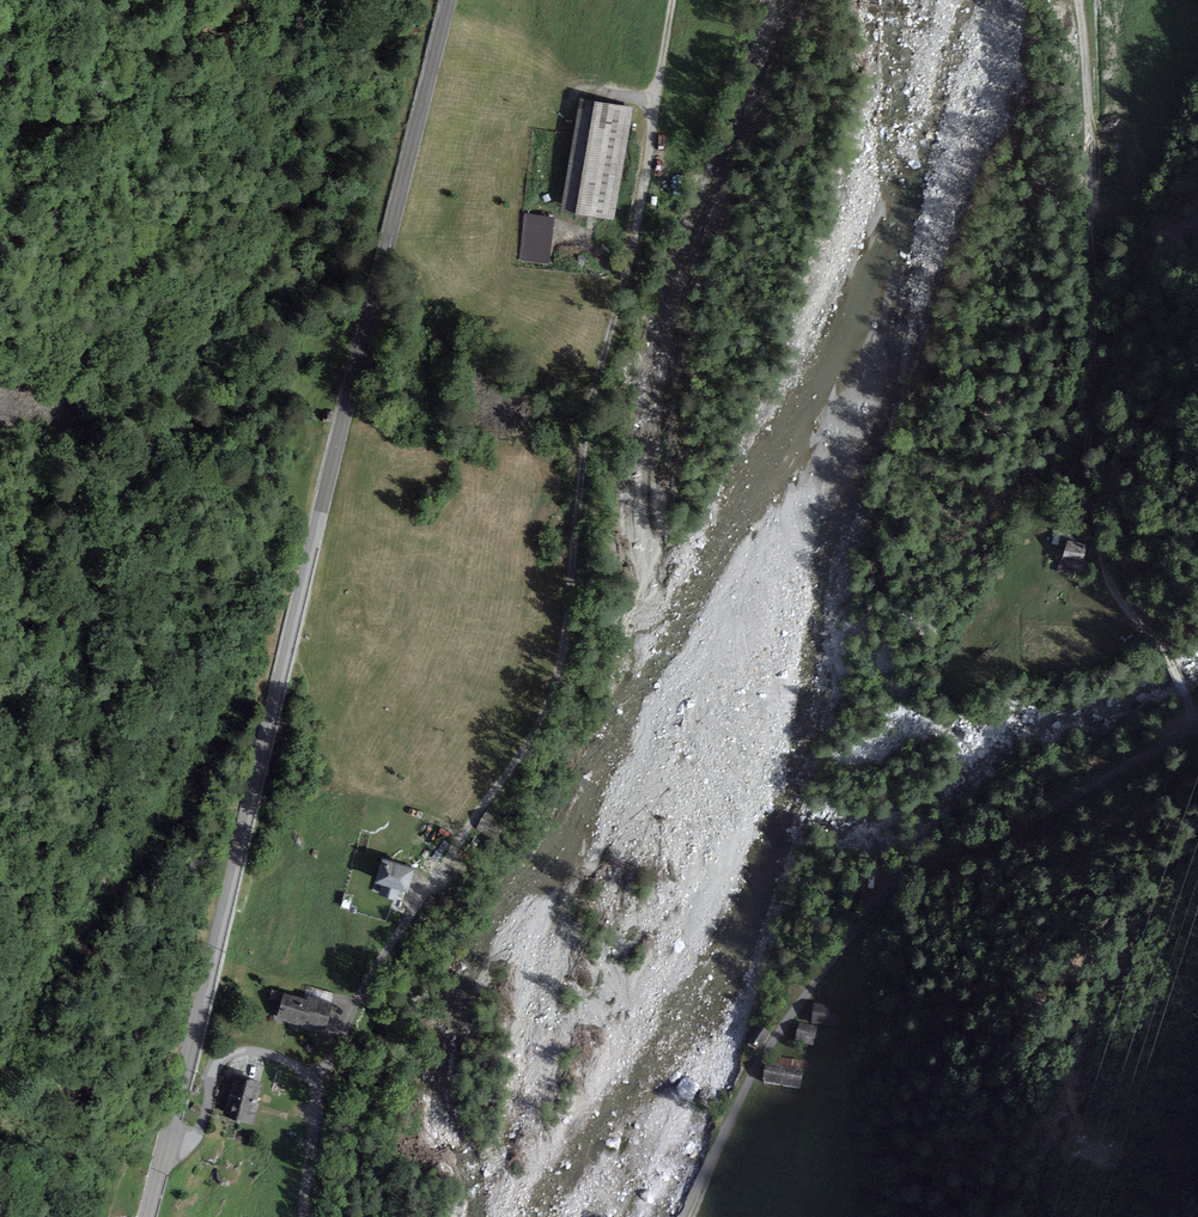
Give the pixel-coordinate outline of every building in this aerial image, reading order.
[(634,106),(579,95),(556,203),(610,215),(634,106)] [(1087,544),(1068,539),(1061,568),(1068,570),(1070,559),(1083,562),(1087,544)] [(506,819),(489,809),(478,827),(495,838),(506,819)] [(413,865),(381,856),(376,876),(384,878),(380,891),(396,896),(400,885),(407,887),(413,865)] [(307,996),(284,990),(276,1018),(325,1030),(333,1000),(308,993),(307,996)] [(814,1005),(812,1021),(838,1024),(840,1008),(814,1005)] [(816,1028),(799,1025),(796,1041),(813,1044),(816,1028)] [(750,1042),(760,1048),(769,1034),(759,1028),(750,1042)] [(767,1065),(764,1082),(799,1087),(801,1070),(767,1065)] [(263,1079),(235,1072),(224,1113),(252,1120),(263,1079)] [(740,1078),(732,1074),(727,1084),(735,1088),(740,1078)]
